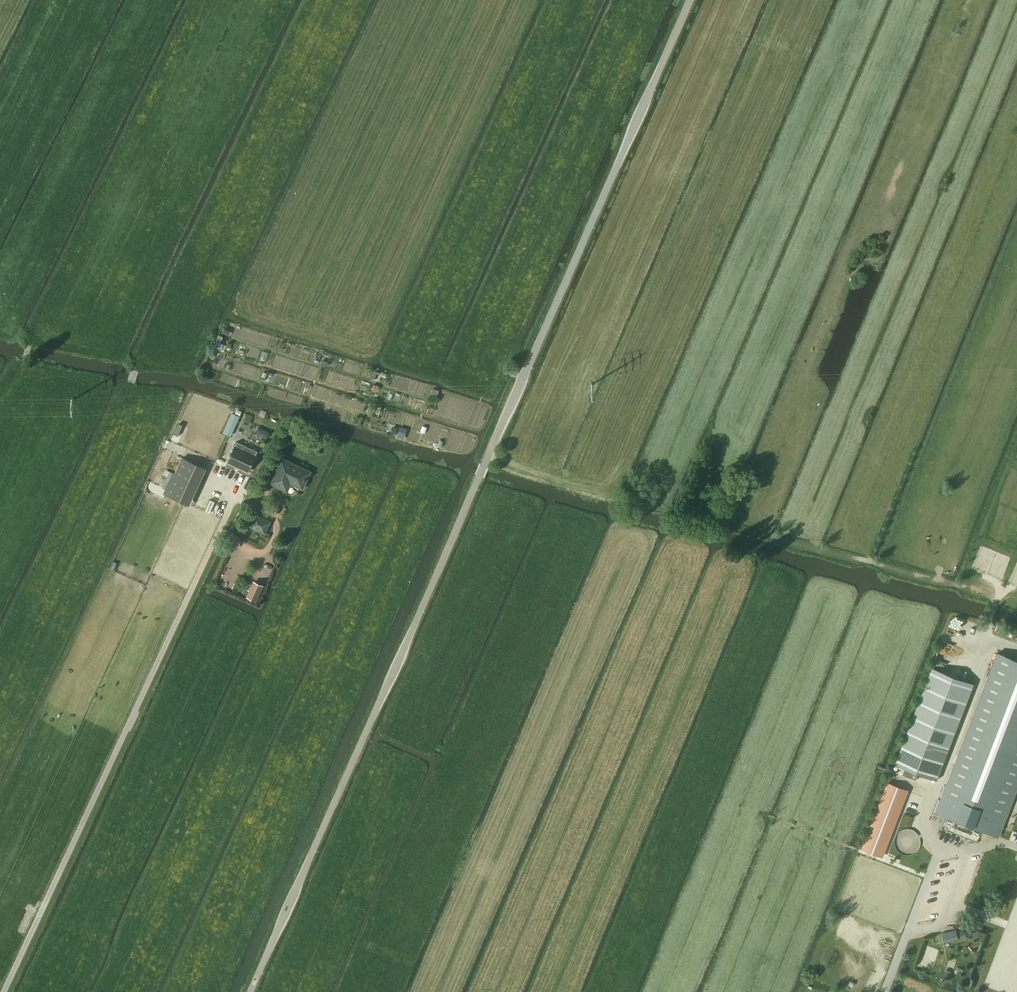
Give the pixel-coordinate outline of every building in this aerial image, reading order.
[(234,446),(227,462),(248,472),(255,456),(234,446)] [(202,467),(199,466),(182,458),(174,473),(165,494),(184,503),(185,503),(201,468),(202,467)] [(281,460),(271,482),(286,489),(288,484),(288,483),(291,482),(292,483),(293,484),(294,486),(298,487),(300,487),(301,487),(308,472),(300,469),(300,467),(296,465),(294,465),(281,460)] [(255,516),(250,526),(264,532),(269,522),(255,516)] [(256,601),(263,585),(253,581),(246,597),(256,601)] [(935,812),(960,822),(964,824),(998,837),(1016,790),(1016,660),(997,652),(935,812)] [(931,668),(894,764),(937,780),(974,684),(931,668)] [(887,782),(861,849),(883,857),(909,790),(887,782)] [(896,848),(899,852),(903,854),(908,855),(912,855),(916,852),(920,849),(921,845),(922,840),(920,836),(918,832),(914,829),(910,828),(906,828),(902,829),(898,832),(896,835),(894,840),(895,844),(896,848)]
